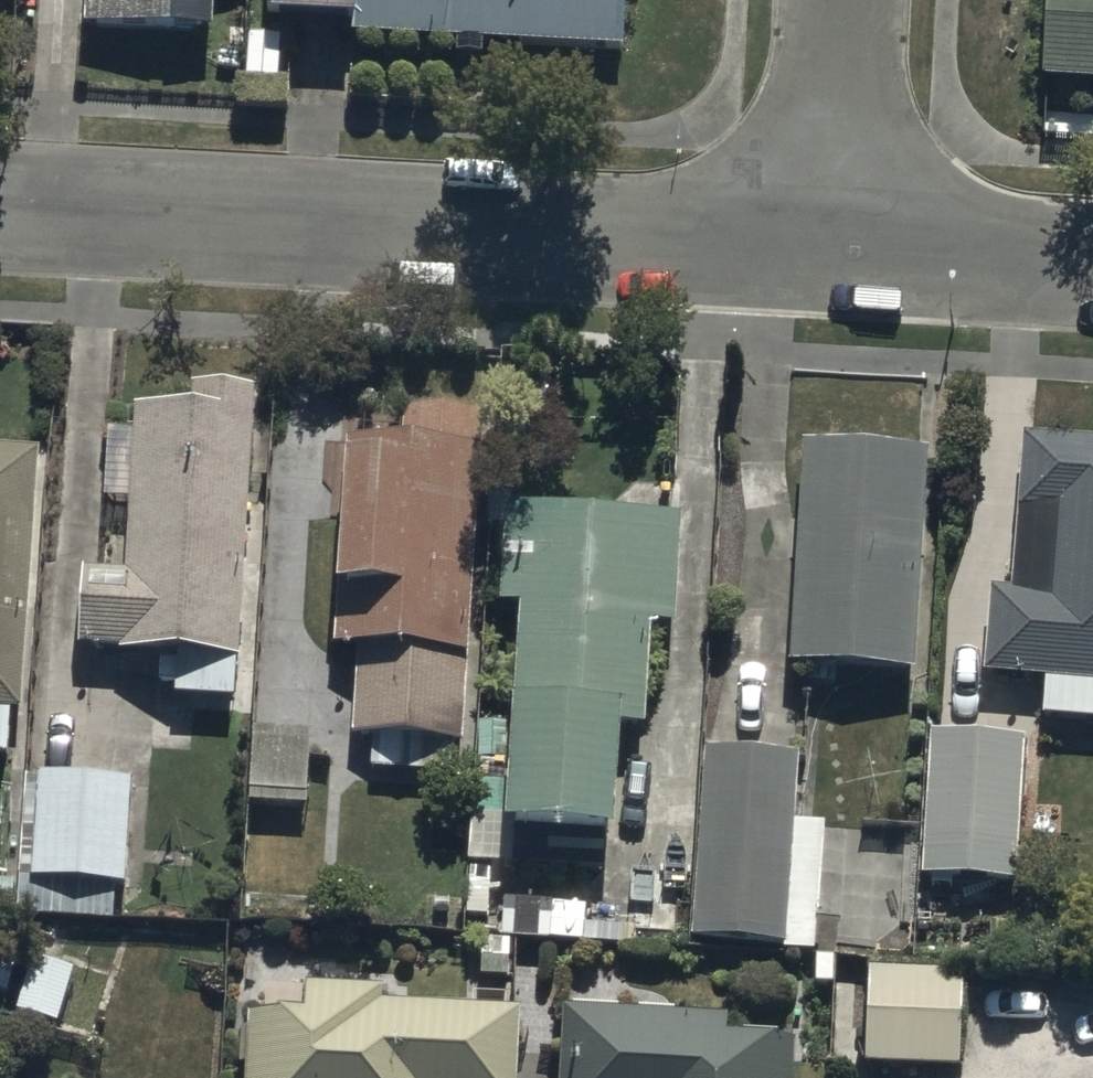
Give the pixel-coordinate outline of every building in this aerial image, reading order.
[(86,30),(209,33),(210,0),(87,0),(86,30)] [(265,15),(353,16),(353,0),(265,0),(265,15)] [(375,37),(621,51),(623,0),(377,0),(375,37)] [(1042,80),(1092,83),(1092,0),(1046,0),(1042,80)] [(93,657),(237,666),(253,399),(110,390),(93,657)] [(464,748),(481,413),(399,409),(397,445),(342,442),(331,653),(357,654),(352,737),(371,738),(369,774),(451,778),(453,748),(464,748)] [(1092,683),(1092,435),(1017,428),(995,674),(1092,683)] [(787,665),(920,672),(933,443),(800,436),(787,665)] [(3,752),(5,711),(18,712),(33,449),(0,447),(0,752),(3,752)] [(673,626),(676,519),(534,514),(532,560),(490,558),(488,606),(512,607),(508,719),(475,718),(472,821),(503,822),(501,870),(610,874),(615,732),(645,733),(649,625),(673,626)] [(310,730),(251,728),(248,807),(307,809),(310,730)] [(1018,885),(1024,740),(925,736),(919,880),(1018,885)] [(796,751),(700,747),(690,947),(815,953),(822,829),(792,827),(796,751)] [(135,782),(42,775),(32,915),(113,921),(115,892),(127,893),(135,782)] [(60,1028),(75,973),(30,960),(15,1015),(60,1028)] [(955,1072),(958,971),(864,969),(862,1070),(955,1072)] [(378,1003),(379,983),(302,980),(301,1016),(247,1014),(245,1077),(517,1077),(519,1007),(378,1003)] [(794,1042),(728,1040),(729,1014),(559,1009),(556,1077),(792,1077),(794,1042)]
